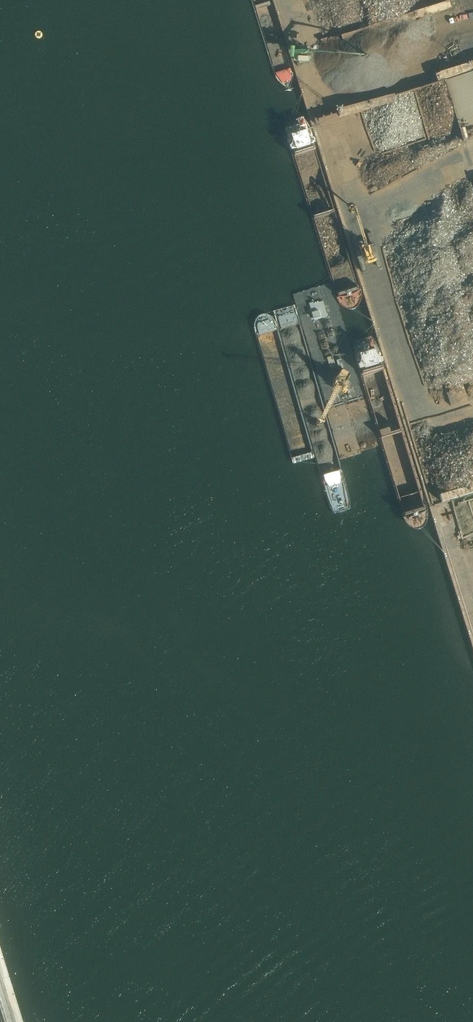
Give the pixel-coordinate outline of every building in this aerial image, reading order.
[(358,6),(358,0),(342,0),(344,3),(340,5),(344,9),(347,6),(358,6)] [(422,473),(463,461),(457,439),(442,443),(437,424),(418,429),(424,452),(417,454),(422,473)]
